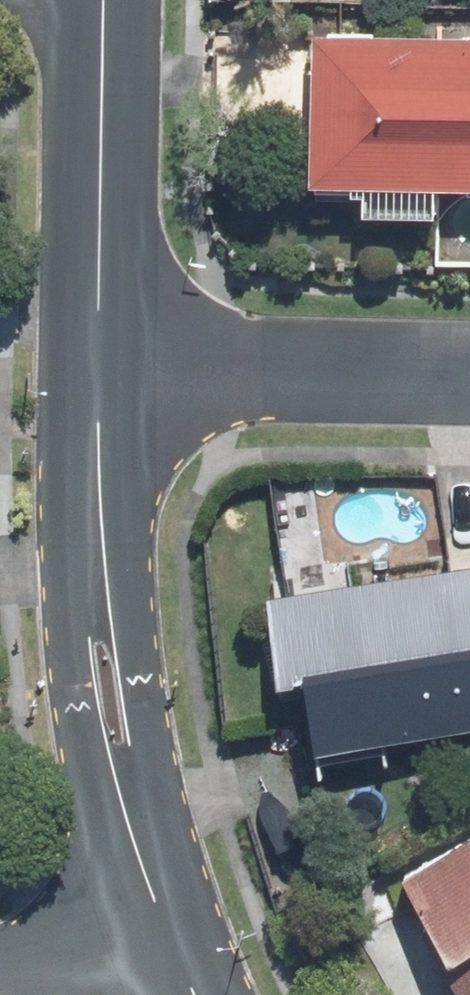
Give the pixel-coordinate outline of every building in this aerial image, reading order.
[(320,46),(315,196),(469,202),(469,51),(320,46)] [(279,615),(302,763),(469,738),(469,586),(279,615)] [(391,895),(446,994),(469,994),(469,853),(391,895)]
